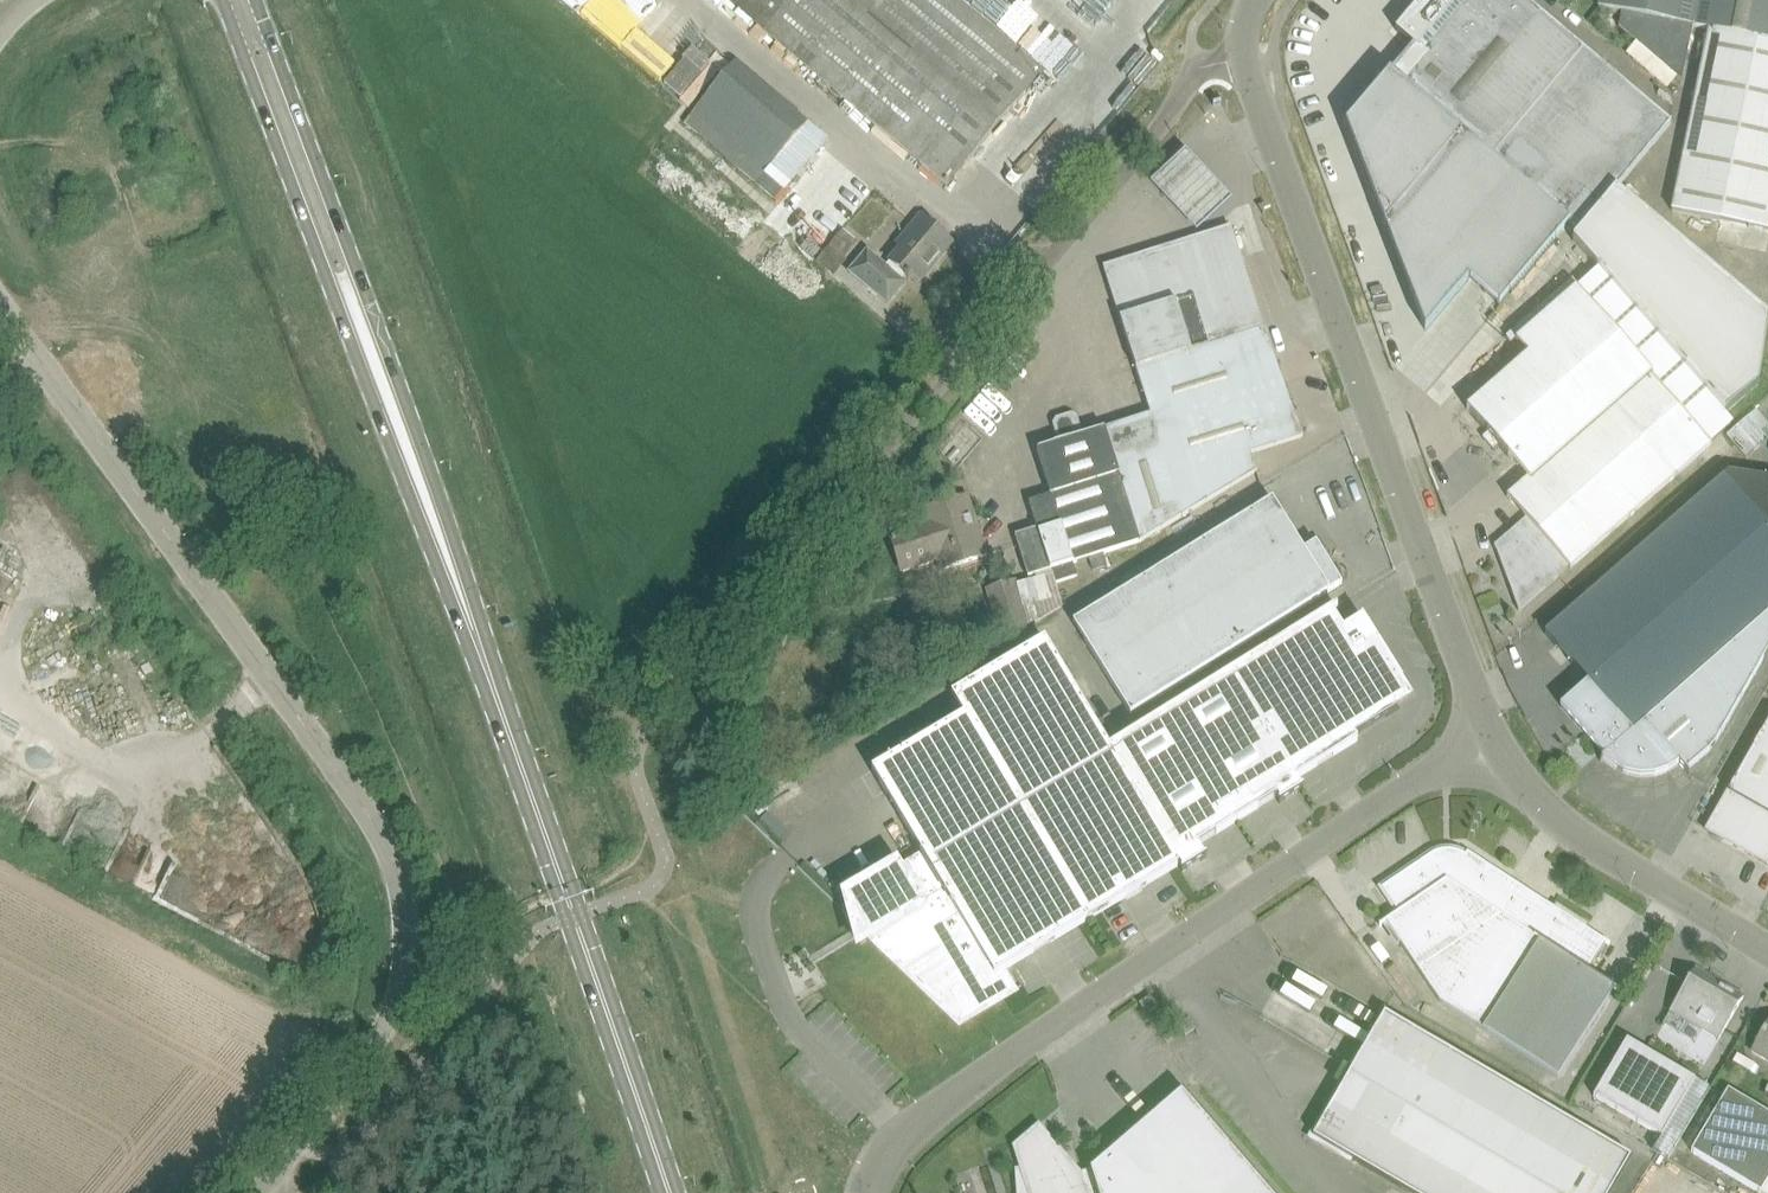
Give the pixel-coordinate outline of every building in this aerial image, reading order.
[(1043,72),(958,0),(730,0),(948,184),(1043,72)] [(1345,122),(1385,224),(1426,330),(1469,279),(1500,305),(1515,287),(1569,224),(1579,232),(1573,240),(1725,413),(1758,384),(1767,324),(1767,317),(1616,189),(1671,124),(1524,0),(1421,0),(1396,30),(1414,45),(1345,122)] [(1599,7),(1622,12),(1619,26),(1682,81),(1693,25),(1707,28),(1670,212),(1767,232),(1767,0),(1600,0),(1599,7)] [(786,191),(829,140),(788,106),(736,62),(684,123),(757,184),(765,174),(786,191)] [(1150,192),(1197,240),(1232,206),(1185,158),(1150,192)] [(868,248),(848,272),(888,306),(908,283),(903,279),(905,276),(909,280),(910,278),(917,284),(952,243),(921,216),(900,240),(905,244),(887,265),(868,248)] [(1105,270),(1112,292),(1136,369),(1264,329),(1232,229),(1197,240),(1105,270)] [(858,242),(844,230),(818,262),(833,274),(858,242)] [(1569,567),(1571,569),(1589,553),(1677,476),(1678,476),(1712,446),(1651,376),(1653,374),(1577,287),(1534,325),(1516,340),(1529,354),(1467,409),(1528,479),(1507,497),(1526,518),(1496,544),(1494,545),(1518,610),(1519,611),(1569,567)] [(1251,453),(1303,436),(1264,329),(1136,369),(1151,414),(1105,429),(1141,542),(1257,472),(1251,453)] [(1029,629),(1062,608),(1054,583),(1076,576),(1072,562),(1141,542),(1105,429),(1084,435),(1078,416),(1072,414),(1057,419),(1053,425),(1059,443),(1038,450),(1052,495),(1029,502),(1038,529),(1016,536),(1028,576),(1034,574),(1036,578),(1019,583),(1018,579),(984,590),(1000,638),(1029,629)] [(1748,416),(1726,435),(1747,458),(1767,439),(1767,438),(1748,416)] [(1767,650),(1767,616),(1767,615),(1767,479),(1729,473),(1725,476),(1546,634),(1593,687),(1572,705),(1612,750),(1600,761),(1601,762),(1604,759),(1610,765),(1616,769),(1623,773),(1631,775),(1639,777),(1647,777),(1654,776),(1662,774),(1669,771),(1676,766),(1679,764),(1689,775),(1691,774),(1688,771),(1712,749),(1767,650)] [(926,522),(890,533),(902,570),(936,559),(940,570),(987,555),(968,497),(923,512),(926,522)] [(1304,550),(1273,499),(1074,623),(1131,715),(1342,584),(1323,552),(1319,555),(1313,545),(1304,550)] [(1337,606),(1110,748),(1180,865),(1183,870),(1182,871),(1182,873),(1207,857),(1206,856),(1205,857),(1198,846),(1277,796),(1280,802),(1279,802),(1280,804),(1304,789),(1303,787),(1302,788),(1296,779),(1358,741),(1357,740),(1356,741),(1354,738),(1402,708),(1401,707),(1395,710),(1401,682),(1405,688),(1407,687),(1363,617),(1362,618),(1362,619),(1343,631),(1332,612),(1338,608),(1337,606)] [(1012,992),(1000,972),(1180,865),(1110,748),(1045,640),(952,695),(964,716),(873,770),(923,854),(902,866),(900,863),(846,896),(854,923),(856,922),(872,937),(867,940),(868,941),(872,939),(960,1024),(1022,987),(1022,986),(1012,992)] [(1706,830),(1737,848),(1767,793),(1767,721),(1706,830)] [(1767,865),(1767,793),(1737,848),(1767,865)] [(1400,942),(1440,1001),(1554,1076),(1613,987),(1587,969),(1605,941),(1468,852),(1465,855),(1461,853),(1455,851),(1449,850),(1443,851),(1437,852),(1432,855),(1383,888),(1399,912),(1379,925),(1380,927),(1386,923),(1400,942)] [(1670,1011),(1719,1040),(1732,1018),(1744,998),(1719,983),(1724,975),(1712,968),(1707,976),(1695,969),(1683,989),(1670,1011)] [(1158,1007),(1150,996),(1140,1003),(1147,1014),(1158,1007)] [(1631,1157),(1385,1013),(1314,1136),(1411,1192),(1610,1192),(1631,1157)] [(1178,1026),(1185,1036),(1195,1029),(1188,1019),(1178,1026)] [(1752,1051),(1767,1061),(1767,1024),(1752,1051)] [(1627,1039),(1594,1096),(1662,1137),(1696,1079),(1627,1039)] [(1182,1090),(1090,1170),(1091,1174),(1083,1177),(1082,1173),(1039,1123),(1013,1146),(1020,1168),(1015,1169),(1017,1192),(1271,1192),(1182,1090)] [(1761,1192),(1767,1181),(1767,1114),(1728,1090),(1691,1152),(1761,1192)]
